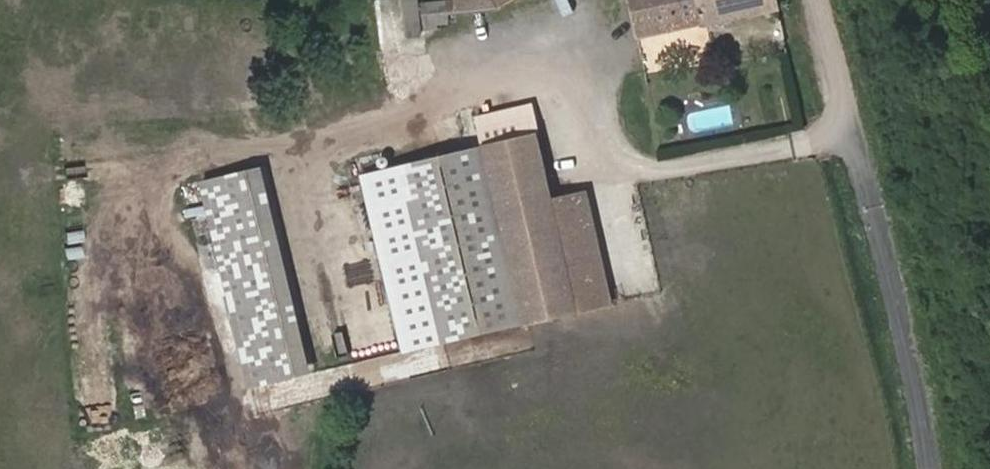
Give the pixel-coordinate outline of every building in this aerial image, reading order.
[(418,32),(417,0),(380,0),(384,66),(398,65),(396,33),(418,32)] [(464,21),(497,9),(512,0),(458,0),(464,21)] [(641,32),(776,3),(775,0),(634,0),(641,32)] [(490,151),(534,142),(528,110),(483,120),(490,151)] [(512,253),(526,321),(570,312),(547,203),(534,142),(490,151),(512,253)] [(512,253),(490,151),(407,168),(443,339),(526,321),(512,253)] [(200,182),(248,389),(314,373),(265,167),(200,182)] [(407,168),(365,177),(401,348),(443,339),(407,168)] [(547,203),(570,312),(604,305),(581,196),(547,203)] [(62,245),(62,266),(75,266),(75,245),(62,245)] [(362,346),(390,340),(383,304),(355,310),(362,346)]
